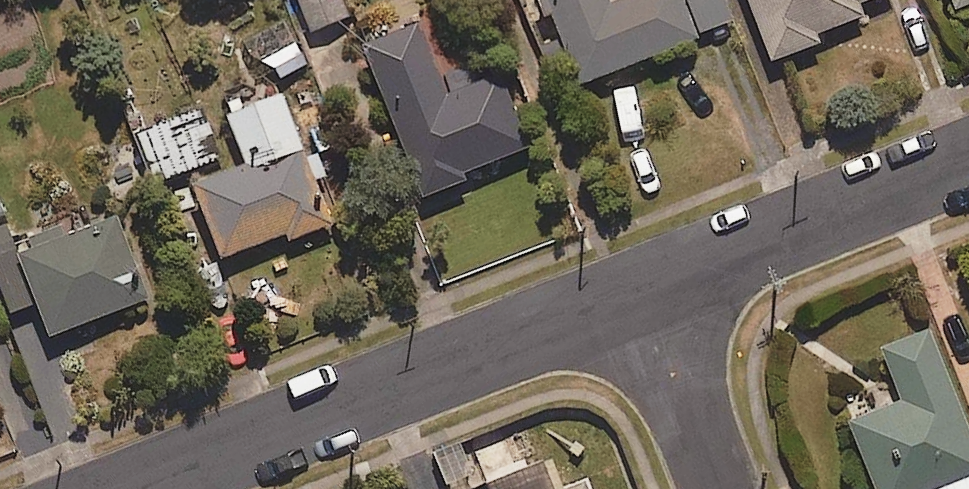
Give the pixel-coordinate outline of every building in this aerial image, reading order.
[(336,0),(291,0),(303,34),(343,20),(336,0)] [(574,90),(698,42),(694,34),(728,21),(720,0),(623,0),(606,7),(603,0),(539,0),(574,90)] [(768,64),(815,46),(812,38),(861,19),(856,7),(873,0),(743,0),(768,64)] [(947,14),(968,6),(968,0),(941,0),(947,14)] [(494,73),(440,95),(410,22),(352,46),(415,202),(463,182),(461,176),(525,149),(494,73)] [(308,68),(293,40),(258,58),(274,87),(308,68)] [(327,224),(275,95),(220,117),(240,165),(187,186),(218,262),(277,238),(279,243),(327,224)] [(215,160),(194,110),(135,135),(156,185),(215,160)] [(147,302),(117,219),(86,231),(82,219),(9,246),(4,230),(0,231),(0,299),(2,305),(30,295),(45,338),(147,302)] [(926,333),(878,352),(898,404),(845,425),(870,488),(968,488),(968,444),(926,333)] [(548,463),(481,488),(558,488),(548,463)]
